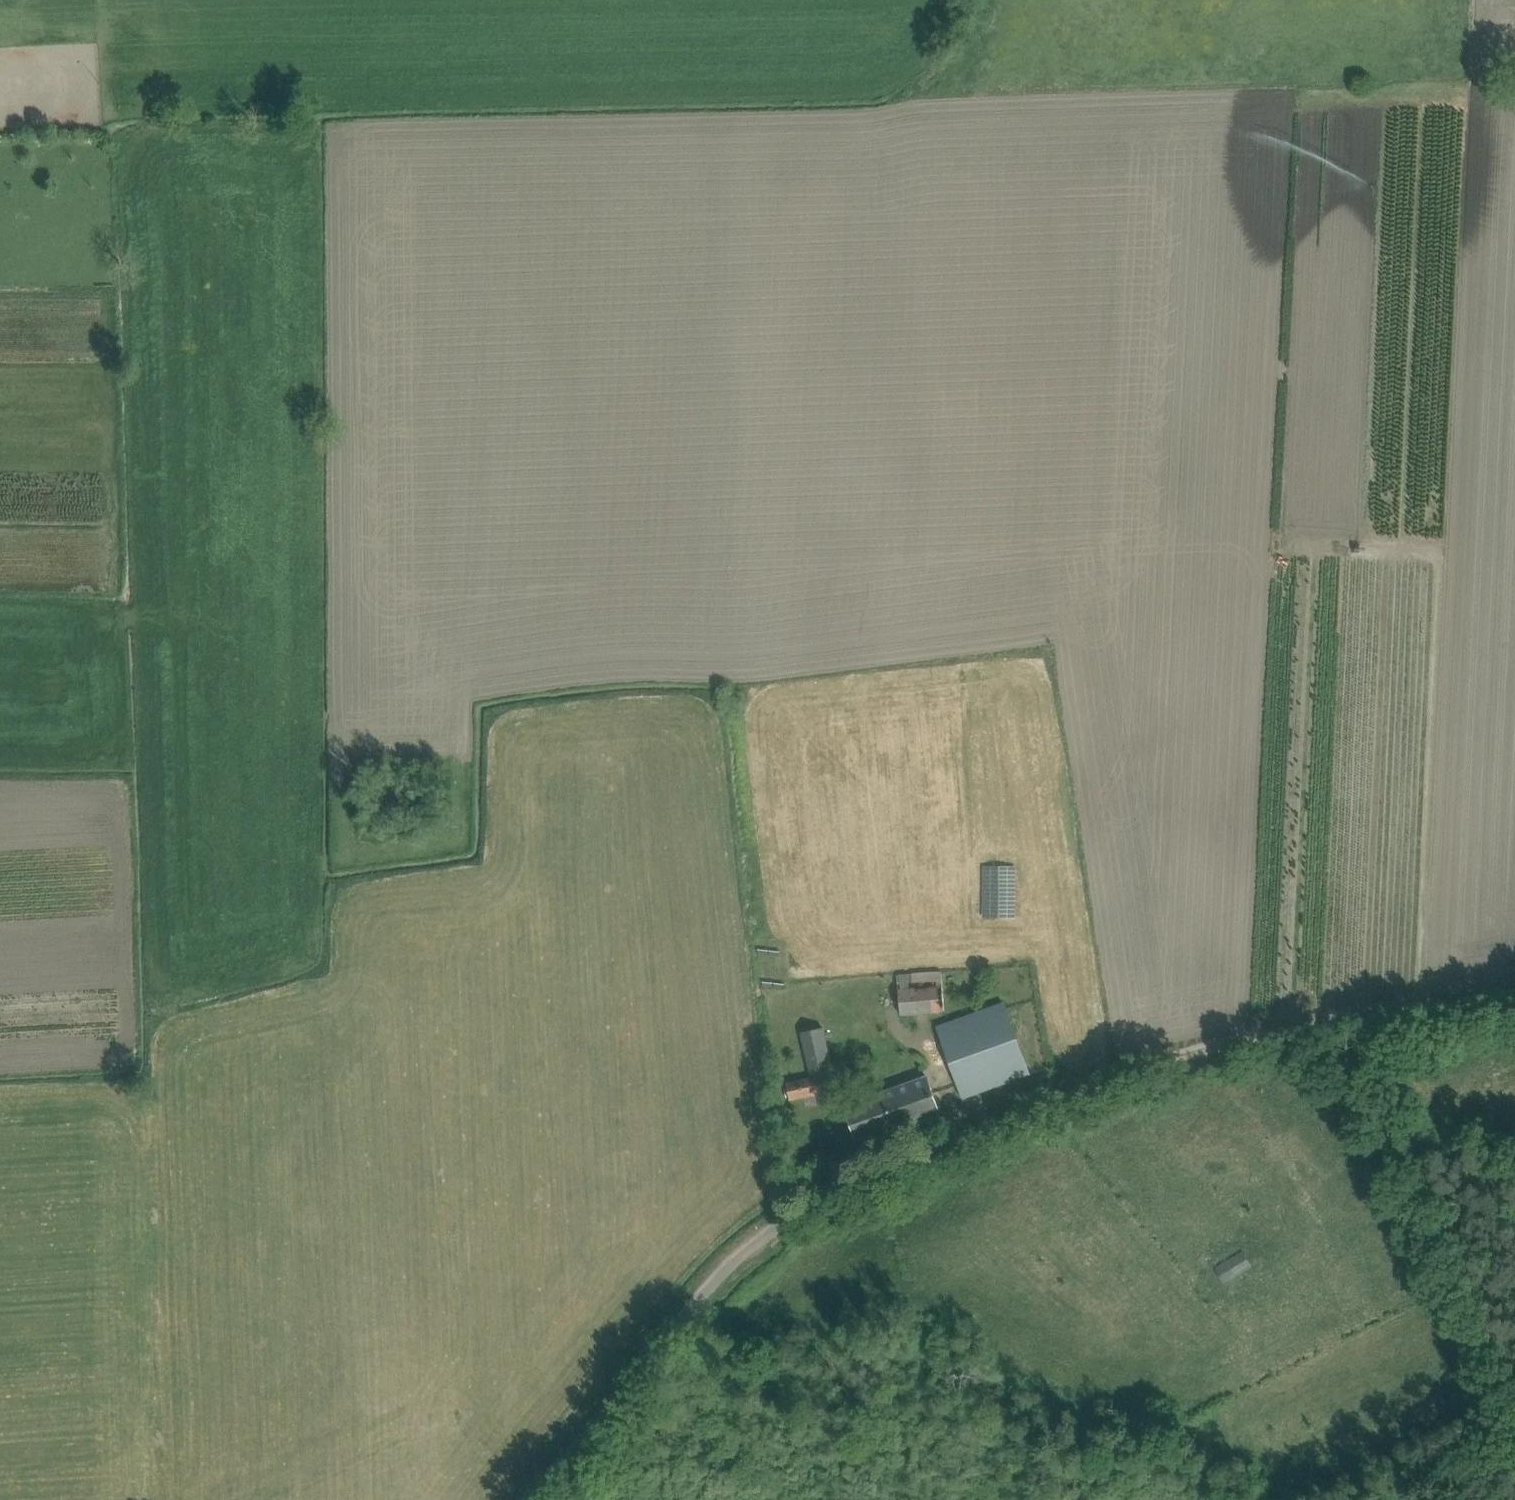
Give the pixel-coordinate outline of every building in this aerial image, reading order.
[(898,973),(901,1013),(944,1010),(942,970),(898,973)] [(952,1066),(957,1079),(964,1098),(1029,1074),(1004,1003),(938,1026),(952,1066)] [(812,1077),(787,1082),(790,1099),(837,1089),(830,1058),(827,1041),(805,1046),(807,1054),(812,1077)] [(927,1076),(845,1106),(859,1142),(940,1113),(927,1076)] [(1244,1251),(1215,1268),(1224,1283),(1252,1266),(1244,1251)]
